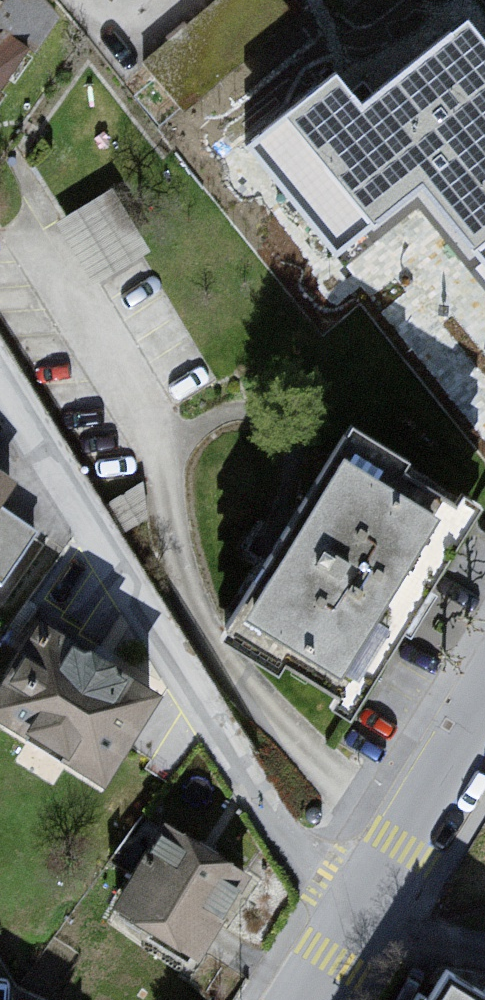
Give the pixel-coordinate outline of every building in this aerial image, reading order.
[(66,7),(56,0),(0,0),(0,96),(66,7)] [(306,0),(213,0),(150,55),(190,101),(306,0)] [(233,130),(325,247),(351,227),(422,172),(484,252),(484,0),(418,0),(388,24),(406,47),(359,83),(334,51),(233,130)] [(483,506),(351,428),(225,641),(357,718),(483,506)] [(11,497),(0,489),(0,513),(11,497)] [(0,686),(0,747),(98,806),(157,711),(32,636),(0,686)] [(167,836),(109,927),(190,979),(241,883),(167,836)] [(441,999),(465,999),(449,987),(441,999)]
